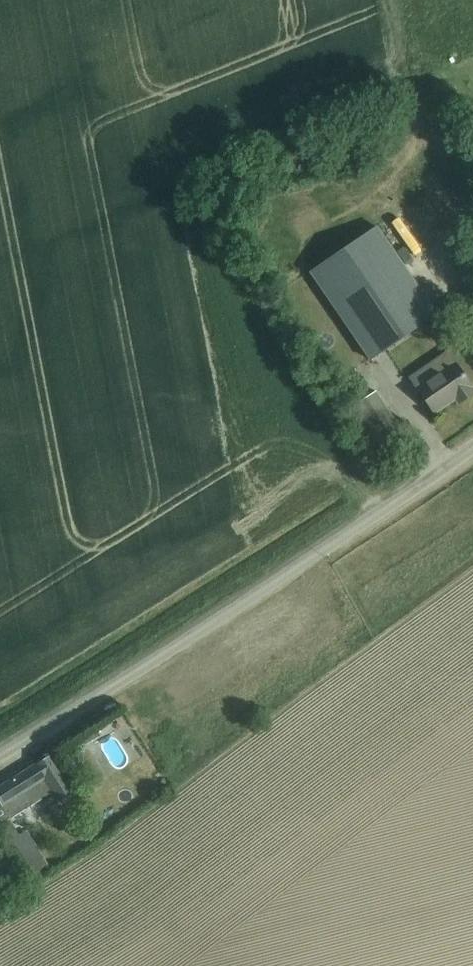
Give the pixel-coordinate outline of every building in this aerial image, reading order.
[(310,271),(371,359),(436,313),(376,225),(310,271)] [(472,394),(472,388),(455,362),(416,388),(433,413),(456,398),(460,403),(472,394)] [(380,444),(401,431),(374,391),(354,404),(380,444)] [(6,820),(26,808),(40,798),(48,794),(55,803),(73,792),(49,754),(23,772),(0,787),(0,823),(6,820)] [(16,835),(10,839),(32,873),(46,864),(24,830),(16,835)]
